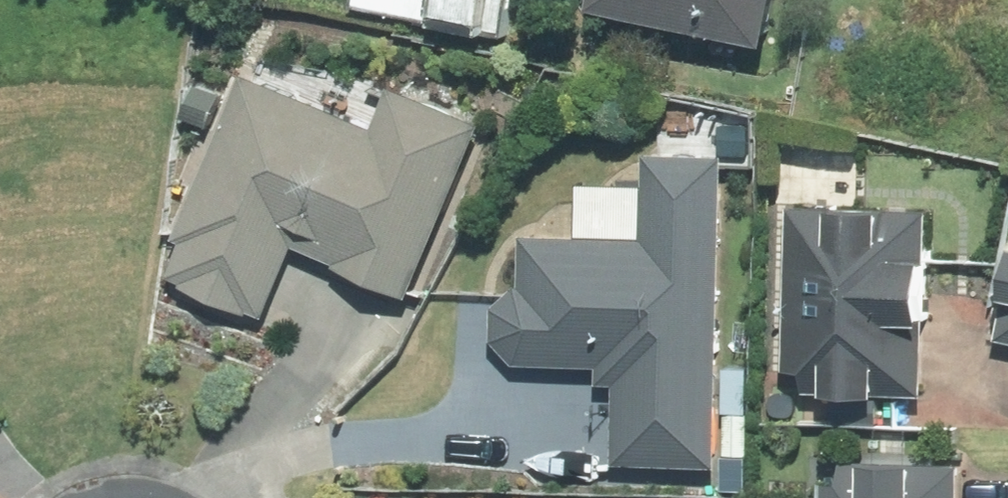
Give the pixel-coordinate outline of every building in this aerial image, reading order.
[(349,9),(420,24),(425,0),(351,0),(349,9)] [(429,21),(474,30),(480,0),(433,0),(429,21)] [(483,32),(498,35),(504,0),(489,0),(483,32)] [(582,14),(761,49),(770,0),(584,0),(582,14)] [(288,254),(404,302),(477,127),(387,90),(370,132),(239,78),(156,278),(260,321),(288,254)] [(713,472),(721,159),(639,157),(637,241),(516,238),(515,288),(490,311),(489,347),(510,371),(594,373),(593,389),(611,389),(609,469),(713,472)] [(922,213),(784,210),(780,374),(798,374),(797,396),(918,399),(922,213)] [(994,344),(1007,347),(1007,278),(994,344)] [(815,488),(815,497),(954,497),(955,468),(836,465),(836,488),(815,488)]
